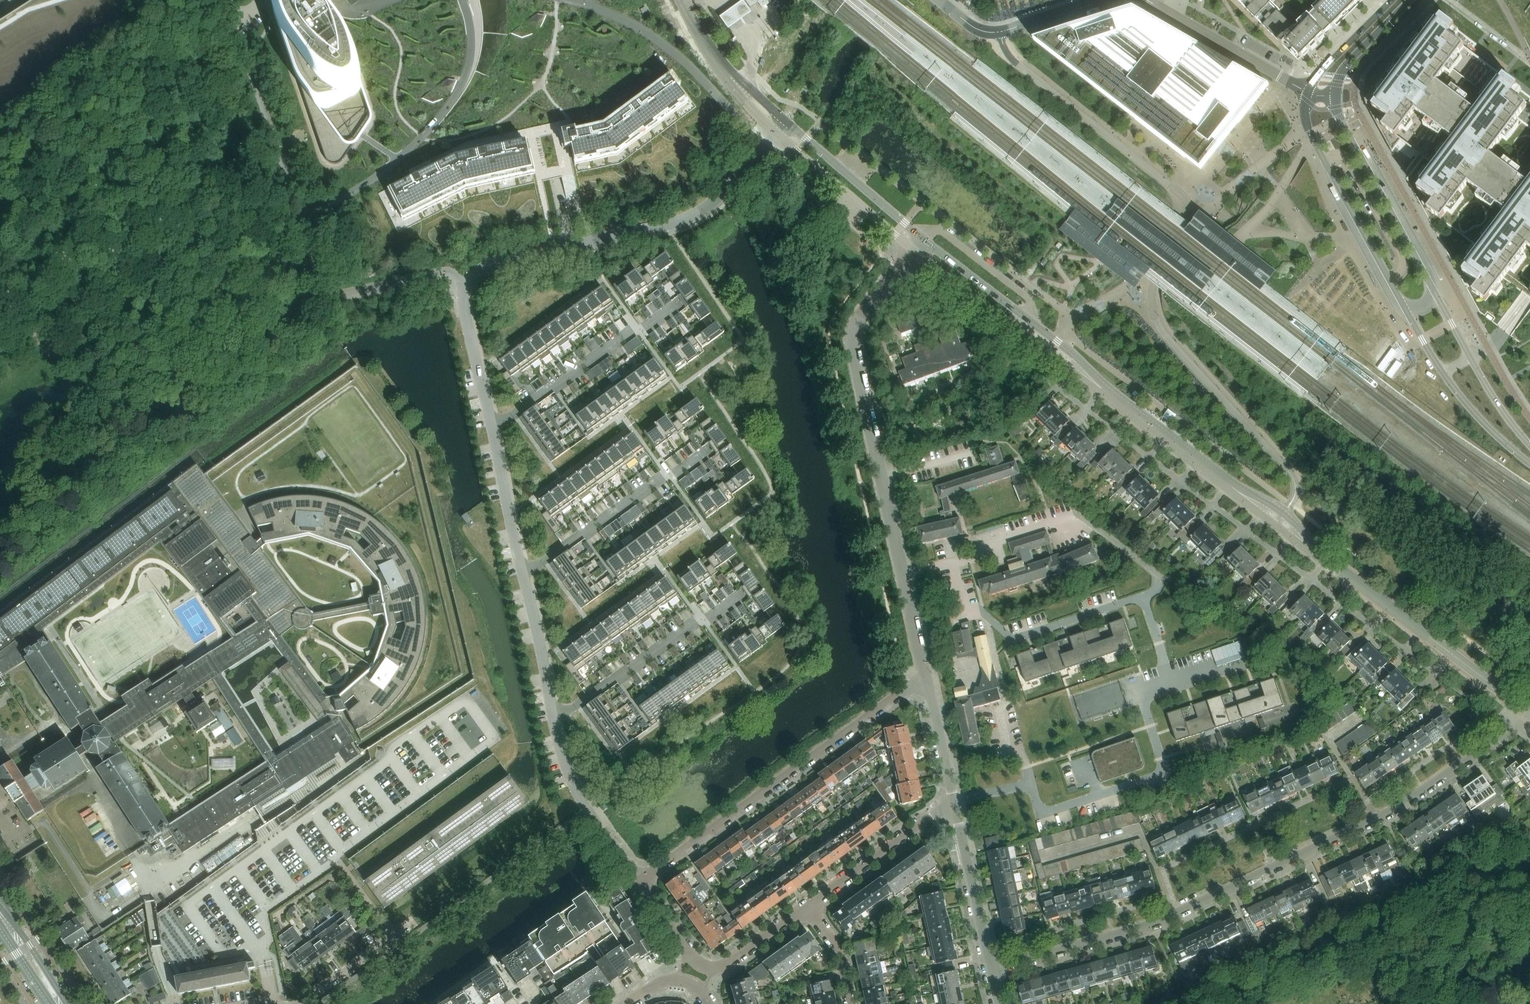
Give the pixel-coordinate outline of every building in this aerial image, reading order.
[(314,126),(324,157),(330,161),(336,160),(343,157),(352,145),(361,133),(371,120),(361,91),(360,86),(352,63),(344,41),(343,39),(342,36),(341,34),(340,32),(339,30),(338,28),(336,26),(324,9),(323,7),(320,6),(318,5),(318,4),(319,2),(321,0),(270,0),(274,11),(283,38),(299,82),(314,126)] [(769,0),(738,0),(745,1),(750,8),(758,3),(762,8),(770,2),(769,0)] [(1239,2),(1240,2),(1244,7),(1247,10),(1257,0),(1241,0),(1239,2)] [(1247,10),(1248,11),(1252,15),(1256,18),(1272,2),(1270,0),(1257,0),(1247,10)] [(1279,42),(1284,47),(1285,47),(1291,53),(1299,61),(1302,58),(1334,25),(1359,0),(1321,0),(1310,11),(1303,19),(1299,22),(1294,27),(1279,42)] [(1272,2),(1256,18),(1256,19),(1260,23),(1264,26),(1278,12),(1280,10),(1272,2)] [(742,4),(718,20),(726,31),(749,16),(742,4)] [(1202,171),(1217,152),(1234,130),(1269,85),(1134,8),(1125,11),(1035,41),(1171,147),(1196,166),(1202,171)] [(534,11),(530,24),(541,27),(545,15),(534,11)] [(1278,12),(1264,26),(1264,27),(1272,34),(1286,19),(1278,12)] [(1373,108),(1386,118),(1386,117),(1388,119),(1382,127),(1396,137),(1397,136),(1415,111),(1427,120),(1423,125),(1434,133),(1439,137),(1443,132),(1445,133),(1454,141),(1436,165),(1418,190),(1433,201),(1427,209),(1441,219),(1468,184),(1507,213),(1463,272),(1478,283),(1472,291),(1486,301),(1527,247),(1529,249),(1529,183),(1529,184),(1504,165),(1490,154),(1517,118),(1518,117),(1527,106),(1526,105),(1511,94),(1517,86),(1516,86),(1504,77),(1504,76),(1503,77),(1489,96),(1449,66),(1464,46),(1449,35),(1454,28),(1455,27),(1441,17),(1440,17),(1440,18),(1440,19),(1418,48),(1410,42),(1412,41),(1410,40),(1408,42),(1401,51),(1399,54),(1397,57),(1393,63),(1390,66),(1382,77),(1374,88),(1373,89),(1378,93),(1375,98),(1378,100),(1373,108)] [(1286,19),(1272,34),(1272,35),(1276,39),(1279,42),(1294,27),(1286,19)] [(389,188),(378,194),(398,233),(406,229),(421,221),(422,221),(443,210),(444,210),(463,201),(463,200),(469,197),(489,193),(511,188),(534,183),(542,181),(562,176),(577,173),(610,166),(611,165),(620,163),(629,157),(640,149),(640,148),(650,141),(651,141),(660,134),(661,133),(675,123),(696,107),(691,101),(671,73),(669,71),(601,121),(574,127),(573,128),(572,128),(567,129),(559,131),(557,122),(466,142),(409,171),(412,177),(389,188)] [(654,174),(656,186),(674,182),(671,170),(654,174)] [(1217,277),(1121,201),(1116,208),(1110,214),(1206,290),(1211,284),(1217,277)] [(1079,211),(1063,231),(1139,289),(1153,270),(1079,211)] [(1202,215),(1187,234),(1262,292),(1277,273),(1202,215)] [(285,267),(300,262),(296,251),(281,257),(285,267)] [(648,273),(641,278),(647,286),(653,281),(651,278),(665,268),(673,262),(666,252),(644,268),(648,273)] [(624,276),(636,293),(647,286),(641,278),(635,269),(625,277),(624,276)] [(679,271),(669,278),(681,293),(678,295),(682,301),(695,292),(679,271)] [(624,277),(613,285),(625,301),(636,293),(624,276),(623,277),(624,277)] [(596,291),(593,294),(603,309),(613,302),(602,286),(595,290),(596,291)] [(695,292),(682,301),(686,307),(689,305),(700,320),(710,313),(695,292)] [(587,298),(583,301),(594,315),(603,309),(593,294),(592,293),(586,297),(587,298)] [(578,305),(574,307),(585,322),(594,315),(583,301),(583,300),(577,304),(578,305)] [(907,314),(896,318),(902,334),(917,329),(922,343),(915,346),(918,353),(903,358),(907,369),(900,372),(900,374),(905,385),(976,358),(970,341),(961,345),(956,330),(943,335),(937,317),(930,320),(925,307),(918,310),(915,302),(904,306),(907,314)] [(568,312),(565,314),(576,329),(585,322),(574,307),(573,306),(568,310),(568,312)] [(559,318),(556,321),(566,336),(576,329),(565,314),(564,313),(559,317),(559,318)] [(550,325),(546,327),(557,342),(566,336),(556,321),(555,320),(549,324),(550,325)] [(692,334),(686,339),(691,347),(698,342),(702,348),(724,332),(716,322),(708,328),(695,337),(692,334)] [(541,332),(537,334),(548,349),(557,342),(546,327),(546,326),(540,331),(541,332)] [(532,338),(528,341),(539,356),(548,349),(537,334),(537,333),(531,337),(532,338)] [(686,339),(675,347),(687,364),(688,364),(687,363),(697,356),(691,347),(686,339)] [(522,345),(519,348),(529,362),(539,356),(528,341),(527,340),(522,344),(522,345)] [(1320,379),(1331,363),(1311,348),(1309,350),(1303,346),(1295,356),(1302,361),(1299,364),(1320,379)] [(513,352),(510,354),(520,369),(529,362),(519,348),(518,347),(512,351),(513,352)] [(675,347),(664,355),(676,371),(686,363),(687,364),(675,347)] [(509,353),(500,360),(508,371),(502,375),(516,394),(522,390),(511,375),(520,369),(510,354),(509,353)] [(654,358),(644,366),(655,381),(659,378),(660,378),(665,374),(654,358)] [(644,366),(634,373),(645,388),(649,385),(649,386),(655,381),(644,366)] [(634,373),(624,380),(635,395),(639,392),(640,393),(646,388),(645,388),(634,373)] [(624,380),(615,387),(626,402),(630,399),(630,400),(636,395),(635,395),(624,380)] [(615,387),(605,394),(616,409),(620,406),(620,407),(626,403),(626,402),(615,387)] [(605,394),(595,401),(606,416),(610,413),(611,414),(616,410),(616,409),(605,394)] [(678,419),(671,424),(677,432),(684,427),(681,424),(695,414),(703,408),(696,398),(674,414),(678,419)] [(1050,402),(1047,405),(1042,399),(1026,415),(1032,421),(1036,416),(1045,426),(1059,411),(1050,402)] [(595,401),(586,408),(596,423),(600,420),(601,421),(607,417),(606,416),(595,401)] [(522,415),(519,417),(522,421),(525,419),(528,424),(544,413),(537,404),(528,411),(522,415)] [(586,408),(575,415),(589,434),(594,430),(592,427),(597,424),(596,423),(586,408)] [(1069,421),(1059,411),(1045,426),(1054,434),(1050,439),(1054,443),(1070,427),(1067,424),(1069,421)] [(528,424),(526,426),(529,431),(532,429),(535,433),(550,422),(544,413),(528,424)] [(654,423),(666,440),(677,432),(671,424),(665,416),(655,423),(654,423)] [(710,417),(699,424),(711,440),(708,442),(712,448),(725,438),(710,417)] [(535,433),(532,435),(535,439),(538,437),(541,442),(556,430),(550,422),(535,433)] [(654,424),(644,432),(655,448),(666,440),(654,423),(654,424)] [(1024,430),(1018,425),(1010,433),(1016,439),(1024,430)] [(1074,431),(1070,427),(1054,443),(1058,447),(1063,442),(1072,452),(1086,437),(1077,428),(1074,431)] [(541,442),(538,444),(541,448),(544,446),(547,450),(563,439),(556,430),(541,442)] [(626,438),(623,440),(634,455),(643,449),(632,434),(631,433),(626,437),(626,438)] [(1093,450),(1096,447),(1086,437),(1072,452),(1081,460),(1077,465),(1081,469),(1097,453),(1093,450)] [(725,438),(712,448),(716,453),(719,451),(730,467),(740,460),(725,438)] [(547,450),(545,452),(548,457),(551,455),(554,459),(569,448),(563,439),(547,450)] [(617,445),(614,447),(624,462),(634,455),(623,440),(622,439),(616,444),(617,445)] [(981,456),(983,462),(984,462),(990,464),(991,469),(936,487),(939,499),(941,499),(943,511),(939,512),(940,516),(944,515),(945,521),(917,527),(921,544),(963,534),(959,518),(952,519),(947,496),(1007,477),(1003,465),(997,445),(985,449),(985,451),(982,456),(981,456)] [(608,451),(604,454),(615,469),(624,462),(614,447),(613,446),(607,450),(608,451)] [(1123,459),(1116,452),(1113,450),(1110,453),(1106,449),(1091,465),(1095,469),(1100,465),(1109,473),(1123,459)] [(599,458),(595,461),(606,475),(615,469),(604,454),(604,453),(598,457),(599,458)] [(1133,469),(1123,459),(1109,473),(1119,483),(1114,487),(1118,491),(1133,475),(1130,472),(1133,469)] [(590,465),(586,467),(597,482),(606,475),(595,461),(594,460),(589,464),(590,465)] [(1015,461),(1003,465),(1007,477),(1017,474),(1021,483),(1013,487),(1019,503),(1033,497),(1026,480),(1025,480),(1022,473),(1019,474),(1015,461)] [(42,790),(46,790),(52,787),(55,792),(88,770),(79,757),(87,752),(88,754),(99,756),(103,765),(96,769),(142,841),(146,839),(149,843),(138,850),(140,855),(148,850),(152,856),(175,841),(183,853),(252,809),(284,788),(285,790),(335,757),(334,755),(355,741),(351,734),(348,728),(339,716),(337,711),(347,712),(356,730),(362,727),(372,721),(381,714),(389,707),(396,699),(403,690),(409,680),(414,671),(418,660),(419,658),(422,647),(424,636),(425,625),(425,614),(424,604),(422,593),(420,582),(418,577),(414,567),(408,557),(402,548),(396,539),(388,531),(380,524),(371,517),(363,512),(353,507),(343,503),(333,500),(322,497),(311,496),(300,496),(289,497),(278,498),(269,500),(258,504),(248,508),(264,543),(257,545),(235,515),(221,497),(210,483),(205,476),(198,467),(196,464),(172,482),(0,612),(0,676),(25,660),(71,731),(79,726),(84,733),(82,744),(83,746),(75,751),(67,738),(34,759),(37,764),(31,767),(30,772),(32,774),(24,779),(13,761),(0,769),(0,779),(6,789),(5,790),(15,804),(16,803),(27,821),(44,810),(33,792),(40,787),(42,790)] [(580,471),(577,474),(587,489),(597,482),(586,467),(585,466),(580,470),(580,471)] [(723,481),(716,486),(722,494),(728,489),(732,494),(754,478),(747,468),(746,468),(738,474),(725,484),(723,481)] [(571,478),(567,481),(578,495),(587,489),(577,474),(576,473),(570,477),(571,478)] [(1140,476),(1137,479),(1133,475),(1118,491),(1122,495),(1127,491),(1136,500),(1149,485),(1140,476)] [(1067,477),(1062,482),(1067,487),(1072,482),(1067,477)] [(562,485),(558,487),(569,502),(578,495),(567,481),(567,480),(561,484),(562,485)] [(1159,495),(1149,485),(1136,500),(1145,509),(1141,513),(1145,517),(1160,502),(1157,498),(1159,495)] [(553,491),(549,494),(560,509),(569,502),(558,487),(558,486),(552,490),(553,491)] [(716,486),(705,494),(718,510),(717,509),(728,502),(722,494),(716,486)] [(548,493),(539,500),(547,511),(542,515),(555,534),(561,530),(551,515),(560,509),(549,494),(548,493)] [(705,494),(694,502),(706,518),(717,510),(717,511),(718,510),(705,494)] [(1186,507),(1178,500),(1177,498),(1174,501),(1170,497),(1155,512),(1160,517),(1164,513),(1173,521),(1186,507)] [(684,505),(674,512),(685,527),(689,524),(690,525),(696,521),(684,505)] [(1196,517),(1186,507),(1173,521),(1182,530),(1177,535),(1182,539),(1197,524),(1193,520),(1196,517)] [(674,512),(664,519),(675,534),(679,531),(680,532),(685,528),(685,527),(674,512)] [(461,517),(469,527),(474,524),(466,513),(461,517)] [(1152,513),(1147,518),(1152,523),(1157,518),(1152,513)] [(664,519),(655,526),(666,541),(669,538),(670,539),(676,535),(675,534),(664,519)] [(1201,528),(1197,524),(1182,539),(1186,544),(1191,540),(1199,548),(1213,534),(1204,525),(1201,528)] [(655,526),(645,533),(656,548),(660,545),(660,546),(666,542),(666,541),(655,526)] [(645,533),(635,540),(646,555),(650,553),(651,553),(656,549),(656,548),(645,533)] [(1099,558),(1094,544),(1061,558),(1060,554),(1054,556),(1048,533),(1010,543),(1013,555),(1017,554),(1018,558),(1009,560),(1012,570),(980,579),(983,591),(989,589),(990,594),(1010,588),(1011,592),(1018,590),(1017,586),(1067,572),(1099,558)] [(1223,543),(1213,534),(1199,548),(1208,557),(1204,561),(1209,566),(1224,551),(1220,546),(1223,543)] [(635,540),(625,547),(636,562),(640,560),(641,560),(647,556),(646,555),(635,540)] [(710,576),(717,571),(715,568),(728,559),(736,553),(729,543),(707,558),(711,564),(704,569),(710,576)] [(1228,561),(1237,570),(1250,556),(1241,547),(1238,550),(1234,546),(1219,561),(1224,565),(1228,561)] [(625,547),(616,554),(627,569),(631,567),(637,563),(636,562),(625,547)] [(552,561),(549,563),(552,568),(555,566),(559,571),(574,559),(567,550),(558,557),(552,561)] [(616,554),(606,562),(619,581),(624,577),(622,574),(627,570),(627,569),(616,554)] [(1241,583),(1246,588),(1261,572),(1257,569),(1260,566),(1250,556),(1237,570),(1246,579),(1241,583)] [(559,571),(556,573),(559,577),(562,575),(565,579),(580,568),(574,559),(559,571)] [(710,576),(704,569),(698,560),(688,568),(688,567),(687,567),(699,584),(710,576)] [(745,592),(758,583),(743,561),(733,569),(744,584),(741,586),(745,592)] [(699,584),(687,567),(687,568),(677,576),(688,592),(699,584)] [(565,579),(562,581),(565,586),(568,584),(571,588),(587,577),(580,568),(565,579)] [(1255,588),(1264,597),(1278,583),(1268,573),(1265,576),(1261,572),(1246,588),(1251,592),(1255,588)] [(571,588),(568,590),(572,595),(574,592),(578,597),(593,586),(587,577),(571,588)] [(656,585),(667,600),(676,593),(665,577),(659,581),(660,582),(656,585)] [(773,604),(758,583),(745,592),(749,598),(752,596),(763,611),(773,604)] [(1287,592),(1278,583),(1264,597),(1273,606),(1269,610),(1273,614),(1288,599),(1284,595),(1287,592)] [(667,600),(656,585),(655,584),(650,588),(650,589),(647,592),(657,606),(667,600)] [(578,597),(575,599),(578,603),(581,601),(584,606),(600,595),(593,586),(578,597)] [(648,613),(657,606),(647,592),(646,590),(640,595),(641,596),(638,598),(648,613)] [(1287,606),(1300,620),(1315,605),(1305,596),(1301,600),(1297,596),(1287,606)] [(639,620),(648,613),(638,598),(637,597),(631,601),(632,602),(628,605),(639,620)] [(630,626),(639,620),(628,605),(628,604),(622,608),(623,609),(619,612),(630,626)] [(1300,620),(1313,633),(1323,622),(1320,619),(1324,614),(1315,605),(1300,620)] [(610,618),(621,633),(630,626),(619,612),(618,611),(613,615),(613,616),(610,618)] [(756,625),(749,630),(755,638),(761,633),(765,638),(787,623),(780,613),(772,618),(758,628),(756,625)] [(238,625),(243,621),(239,616),(234,620),(238,625)] [(601,625),(611,640),(621,633),(610,618),(609,617),(603,621),(604,622),(601,625)] [(1027,683),(1134,646),(1124,619),(1110,624),(1115,637),(1102,641),(1098,628),(1095,629),(1073,636),(1070,637),(1075,651),(1063,655),(1058,641),(1056,642),(1044,646),(1048,660),(1036,664),(1031,650),(1017,655),(1027,683)] [(956,702),(966,747),(981,743),(974,713),(976,713),(975,708),(1002,701),(998,688),(1000,688),(993,663),(992,659),(987,637),(975,640),(976,648),(972,649),(968,630),(970,630),(968,621),(960,623),(962,630),(952,633),(957,655),(963,653),(963,655),(978,657),(982,656),(983,660),(984,665),(985,666),(979,688),(976,687),(974,694),(969,696),(967,687),(955,689),(957,698),(958,698),(959,701),(956,702)] [(1313,633),(1327,646),(1341,631),(1331,622),(1327,626),(1323,622),(1313,633)] [(600,624),(594,628),(595,629),(591,632),(602,646),(611,640),(601,625),(600,624)] [(755,638),(749,630),(738,638),(751,655),(750,654),(761,646),(755,638)] [(602,646),(591,632),(591,631),(585,635),(586,636),(582,638),(593,653),(602,646)] [(1350,641),(1341,631),(1327,646),(1340,659),(1350,649),(1346,645),(1350,641)] [(593,653),(582,638),(581,637),(576,641),(577,642),(573,645),(584,660),(593,653)] [(751,655),(738,638),(727,646),(739,662),(750,654),(750,655),(751,655)] [(1240,640),(1212,649),(1217,665),(1245,656),(1240,640)] [(584,660),(573,645),(572,644),(563,651),(571,662),(565,666),(579,685),(585,681),(575,666),(584,660)] [(1362,670),(1378,653),(1369,644),(1364,648),(1360,644),(1347,656),(1362,670)] [(707,656),(718,672),(722,668),(723,669),(729,665),(717,649),(707,656)] [(1362,670),(1375,683),(1387,670),(1384,667),(1388,662),(1378,653),(1362,670)] [(708,679),(712,676),(713,676),(719,672),(718,672),(707,656),(697,663),(708,679)] [(440,663),(446,672),(451,668),(446,660),(440,663)] [(688,670),(699,686),(703,683),(709,679),(708,679),(697,663),(688,670)] [(433,670),(426,672),(429,679),(436,676),(433,670)] [(689,693),(693,690),(693,691),(699,686),(688,670),(678,678),(689,693)] [(1396,670),(1391,674),(1387,670),(1375,683),(1380,687),(1383,684),(1392,693),(1405,679),(1396,670)] [(668,685),(679,700),(683,697),(684,698),(690,693),(689,693),(678,678),(668,685)] [(1177,741),(1217,728),(1284,706),(1275,678),(1261,683),(1265,696),(1253,700),(1248,687),(1234,692),(1238,705),(1226,709),(1222,696),(1194,705),(1199,718),(1186,722),(1182,709),(1168,714),(1177,741)] [(1415,688),(1405,679),(1392,693),(1401,702),(1398,705),(1402,709),(1415,697),(1411,693),(1415,688)] [(670,707),(673,704),(674,705),(680,700),(679,700),(668,685),(659,692),(670,707)] [(670,707),(659,692),(649,699),(660,714),(664,711),(664,712),(670,707)] [(601,695),(591,701),(585,706),(582,708),(585,712),(588,710),(592,715),(607,704),(601,695)] [(660,714),(649,699),(639,706),(652,725),(657,721),(655,718),(660,714)] [(211,705),(210,706),(213,712),(219,721),(226,731),(233,727),(221,707),(217,701),(211,705)] [(1352,714),(1358,711),(1351,702),(1346,705),(1352,714)] [(613,713),(607,704),(592,715),(589,717),(592,721),(595,719),(598,724),(613,713)] [(1347,718),(1352,714),(1346,705),(1341,709),(1347,718)] [(1347,718),(1341,709),(1337,712),(1343,721),(1347,718)] [(1445,712),(1439,716),(1435,711),(1430,714),(1434,719),(1444,734),(1455,727),(1445,712)] [(1338,724),(1343,721),(1337,712),(1332,715),(1338,724)] [(613,713),(598,724),(595,726),(598,730),(601,728),(604,732),(620,721),(613,713)] [(1332,715),(1328,718),(1334,727),(1338,724),(1332,715)] [(164,728),(169,725),(164,718),(160,721),(164,728)] [(1329,730),(1334,727),(1328,718),(1323,721),(1329,730)] [(1258,721),(1261,731),(1267,729),(1263,719),(1258,721)] [(1444,734),(1434,719),(1423,727),(1433,742),(1444,734)] [(226,731),(219,721),(209,728),(215,738),(226,731)] [(611,741),(626,730),(620,721),(604,732),(602,734),(605,739),(608,737),(611,741)] [(1323,721),(1317,725),(1324,734),(1329,730),(1323,721)] [(1374,730),(1367,722),(1363,725),(1369,734),(1374,730)] [(909,744),(905,727),(901,728),(900,725),(890,727),(888,724),(867,739),(870,744),(885,733),(888,748),(909,744)] [(1369,734),(1363,725),(1358,728),(1365,737),(1369,734)] [(1423,727),(1412,735),(1422,750),(1433,742),(1423,727)] [(225,734),(234,748),(243,742),(234,728),(225,734)] [(1365,737),(1358,728),(1354,731),(1361,740),(1365,737)] [(626,730),(611,741),(608,743),(611,748),(614,746),(617,750),(633,739),(626,730)] [(1361,740),(1354,731),(1350,734),(1356,743),(1361,740)] [(1220,732),(1216,734),(1222,752),(1226,751),(1220,732)] [(1356,743),(1350,734),(1346,737),(1352,746),(1356,743)] [(1422,750),(1412,735),(1401,742),(1411,757),(1422,750)] [(1352,746),(1346,737),(1341,740),(1347,749),(1352,746)] [(1347,749),(1341,740),(1336,744),(1342,753),(1347,749)] [(865,741),(856,747),(867,763),(876,756),(865,741)] [(1386,745),(1390,750),(1400,765),(1411,757),(1401,742),(1394,747),(1391,742),(1386,745)] [(888,748),(893,767),(913,762),(909,744),(888,748)] [(1098,765),(1099,766),(1107,790),(1146,777),(1147,777),(1148,776),(1149,776),(1149,775),(1150,774),(1150,773),(1150,772),(1150,771),(1150,770),(1142,745),(1102,758),(1101,759),(1100,760),(1099,761),(1098,762),(1098,763),(1098,764),(1098,765)] [(856,747),(846,755),(857,770),(867,763),(856,747)] [(1400,765),(1390,750),(1379,758),(1389,772),(1400,765)] [(1331,754),(1319,760),(1327,778),(1340,772),(1331,754)] [(846,755),(837,761),(848,777),(857,770),(846,755)] [(1379,758),(1367,765),(1378,780),(1389,772),(1379,758)] [(1319,760),(1306,766),(1315,784),(1327,778),(1319,760)] [(1529,774),(1529,760),(1521,766),(1517,760),(1506,768),(1514,778),(1518,776),(1522,780),(1529,774)] [(837,761),(827,769),(838,784),(848,777),(837,761)] [(917,781),(913,762),(893,767),(897,785),(917,781)] [(1366,788),(1378,780),(1367,765),(1356,773),(1366,788)] [(1306,766),(1294,771),(1302,790),(1315,784),(1306,766)] [(817,775),(820,779),(829,791),(838,784),(827,769),(817,775)] [(1294,771),(1281,777),(1290,796),(1302,790),(1294,771)] [(1522,780),(1526,786),(1522,789),(1529,798),(1529,797),(1529,774),(1522,780)] [(1506,802),(1501,795),(1505,793),(1498,782),(1492,786),(1484,775),(1474,782),(1491,805),(1495,802),(1498,807),(1506,802)] [(405,893),(418,884),(528,803),(525,799),(508,776),(407,850),(364,882),(381,904),(384,909),(405,893)] [(1281,777),(1269,783),(1278,801),(1290,796),(1281,777)] [(820,779),(811,785),(821,800),(830,793),(829,791),(820,779)] [(889,788),(883,781),(880,783),(879,782),(875,785),(888,803),(893,799),(891,796),(889,797),(885,791),(889,788)] [(921,797),(917,781),(897,785),(901,805),(917,801),(916,798),(921,797)] [(1491,805),(1474,782),(1465,788),(1473,800),(1467,804),(1476,815),(1485,809),(1491,805)] [(1269,783),(1257,789),(1265,807),(1278,801),(1269,783)] [(811,785),(801,792),(811,807),(821,800),(811,785)] [(1253,813),(1265,807),(1257,789),(1244,795),(1253,813)] [(801,792),(792,799),(802,813),(811,807),(801,792)] [(1446,802),(1458,819),(1465,814),(1468,818),(1472,815),(1457,794),(1446,802)] [(860,802),(857,798),(849,804),(852,807),(860,802)] [(1232,801),(1225,805),(1233,822),(1246,816),(1237,798),(1232,800),(1232,801)] [(792,799),(782,806),(792,820),(802,813),(792,799)] [(880,829),(895,817),(883,801),(868,812),(880,829)] [(1435,809),(1450,831),(1453,828),(1450,824),(1458,819),(1446,802),(1435,809)] [(1218,807),(1213,809),(1221,828),(1233,822),(1225,805),(1218,808),(1218,807)] [(782,806),(773,813),(783,827),(792,820),(782,806)] [(1150,807),(1139,812),(1142,818),(1152,813),(1150,807)] [(1201,816),(1208,834),(1221,828),(1213,809),(1207,812),(1208,813),(1201,816)] [(1424,817),(1435,834),(1442,829),(1446,833),(1450,831),(1435,809),(1424,817)] [(1137,811),(1132,812),(1135,824),(1141,822),(1141,821),(1137,811)] [(868,812),(852,823),(864,840),(880,829),(868,812)] [(1132,812),(1126,814),(1129,825),(1135,824),(1132,812)] [(773,813),(764,820),(774,834),(783,827),(773,813)] [(827,819),(829,823),(838,817),(835,813),(827,819)] [(1126,814),(1121,815),(1124,827),(1129,825),(1126,814)] [(1121,815),(1115,817),(1118,829),(1124,827),(1121,815)] [(1188,821),(1196,840),(1208,834),(1201,816),(1194,820),(1193,819),(1188,821)] [(1115,817),(1109,818),(1113,830),(1118,829),(1115,817)] [(1424,817),(1413,824),(1427,846),(1431,844),(1427,839),(1435,834),(1424,817)] [(1109,818),(1104,820),(1107,832),(1113,830),(1109,818)] [(829,823),(827,819),(818,826),(821,829),(829,823)] [(764,820),(754,827),(765,841),(774,834),(764,820)] [(1104,820),(1098,822),(1101,833),(1107,832),(1104,820)] [(1183,825),(1176,828),(1184,846),(1196,840),(1188,821),(1183,823),(1183,825)] [(1098,822),(1092,823),(1096,835),(1101,833),(1098,822)] [(852,823),(837,834),(849,851),(864,840),(852,823)] [(1092,823),(1087,825),(1090,837),(1096,835),(1092,823)] [(1424,848),(1427,846),(1413,824),(1401,832),(1413,849),(1421,844),(1424,848)] [(1087,825),(1081,826),(1084,838),(1090,837),(1087,825)] [(1485,829),(1488,834),(1489,836),(1495,831),(1494,830),(1491,825),(1485,829)] [(1081,826),(1076,828),(1079,840),(1084,838),(1081,826)] [(745,834),(753,846),(755,848),(765,841),(754,827),(745,834)] [(1076,828),(1070,830),(1073,841),(1079,840),(1076,828)] [(1184,846),(1176,828),(1169,831),(1168,830),(1163,833),(1171,851),(1184,846)] [(744,853),(753,846),(745,834),(742,830),(733,837),(744,853)] [(1070,830),(1064,831),(1068,843),(1073,841),(1070,830)] [(1064,831),(1059,833),(1062,844),(1068,843),(1064,831)] [(1059,833),(1053,834),(1056,846),(1062,844),(1059,833)] [(1159,857),(1171,851),(1163,833),(1158,835),(1159,836),(1151,840),(1159,857)] [(837,834),(822,845),(834,862),(849,851),(837,834)] [(1053,834),(1047,836),(1050,848),(1056,846),(1053,834)] [(796,842),(799,845),(807,839),(804,836),(796,842)] [(998,836),(986,838),(988,848),(1000,846),(998,836)] [(1042,838),(1045,849),(1050,848),(1047,836),(1042,838)] [(212,858),(215,863),(206,870),(209,875),(255,842),(251,837),(245,842),(241,837),(212,858)] [(733,837),(723,844),(734,859),(744,853),(733,837)] [(1038,849),(1039,851),(1045,849),(1042,838),(1036,839),(1037,843),(1037,846),(1038,849)] [(1136,843),(1135,840),(1130,842),(1133,854),(1139,852),(1138,849),(1137,846),(1136,843)] [(799,845),(796,842),(788,848),(791,851),(799,845)] [(1130,842),(1124,844),(1127,855),(1133,854),(1130,842)] [(723,844),(714,851),(725,866),(734,859),(723,844)] [(1124,844),(1118,845),(1121,857),(1127,855),(1124,844)] [(1389,864),(1396,860),(1389,844),(1376,850),(1386,872),(1391,869),(1389,864)] [(818,873),(834,862),(822,845),(806,857),(818,873)] [(1118,845),(1112,847),(1115,859),(1121,857),(1118,845)] [(902,862),(903,863),(915,880),(936,865),(930,857),(933,856),(926,846),(924,848),(923,847),(902,862)] [(1009,847),(989,851),(992,863),(1011,859),(1009,847)] [(1112,847),(1107,848),(1110,860),(1115,859),(1112,847)] [(1107,848),(1101,850),(1104,862),(1110,860),(1107,848)] [(1101,850),(1095,851),(1098,863),(1104,862),(1101,850)] [(1386,872),(1376,850),(1364,856),(1371,873),(1379,869),(1381,874),(1386,872)] [(715,873),(725,866),(714,851),(704,858),(715,873)] [(1095,851),(1089,853),(1092,865),(1098,863),(1095,851)] [(1089,853),(1083,855),(1087,867),(1092,865),(1089,853)] [(1083,855),(1078,856),(1081,868),(1087,867),(1083,855)] [(1078,856),(1072,858),(1076,870),(1081,868),(1078,856)] [(1371,873),(1364,856),(1351,862),(1361,884),(1367,881),(1364,876),(1371,873)] [(818,873),(806,857),(791,868),(803,884),(818,873)] [(706,880),(715,873),(704,858),(694,865),(706,880)] [(774,858),(765,864),(768,868),(777,861),(774,858)] [(1072,858),(1066,859),(1070,872),(1076,870),(1072,858)] [(1011,859),(992,863),(994,875),(1014,871),(1011,859)] [(1064,873),(1070,872),(1066,859),(1060,861),(1064,873)] [(1060,861),(1054,863),(1058,875),(1064,873),(1060,861)] [(1361,884),(1351,862),(1339,868),(1346,885),(1354,881),(1356,886),(1361,884)] [(889,873),(881,878),(892,894),(893,895),(915,880),(903,863),(889,873)] [(1054,863),(1049,864),(1052,876),(1058,875),(1054,863)] [(1052,876),(1049,864),(1043,866),(1044,869),(1045,872),(1045,875),(1046,878),(1052,876)] [(791,868),(776,879),(788,896),(803,884),(791,868)] [(1339,888),(1346,885),(1339,868),(1326,875),(1329,880),(1323,883),(1330,897),(1335,894),(1336,896),(1342,893),(1339,888)] [(1151,869),(1139,872),(1145,892),(1157,888),(1151,869)] [(1014,871),(994,875),(997,887),(1017,882),(1014,871)] [(1139,872),(1127,876),(1133,895),(1145,892),(1139,872)] [(698,873),(694,876),(700,884),(704,882),(698,873)] [(667,888),(677,901),(694,889),(682,874),(668,884),(667,888)] [(1127,876),(1115,879),(1121,899),(1133,895),(1127,876)] [(107,887),(114,900),(133,889),(126,877),(107,887)] [(880,877),(867,887),(879,903),(892,894),(881,878),(880,877)] [(776,879),(760,890),(773,907),(788,896),(776,879)] [(1115,879),(1103,883),(1109,902),(1121,899),(1115,879)] [(1321,884),(1320,884),(1315,886),(1312,879),(1299,885),(1306,901),(1307,900),(1318,895),(1321,900),(1327,897),(1321,884)] [(735,886),(737,889),(745,884),(743,880),(735,886)] [(704,882),(700,884),(706,892),(709,889),(704,882)] [(1017,882),(997,887),(999,898),(1019,894),(1017,882)] [(939,883),(932,884),(933,891),(940,890),(939,883)] [(1103,883),(1091,886),(1097,906),(1109,902),(1103,883)] [(635,915),(615,884),(601,893),(612,911),(614,910),(622,923),(620,924),(619,928),(623,933),(625,932),(633,945),(624,951),(630,960),(636,955),(639,959),(654,950),(633,917),(635,915)] [(1299,885),(1286,891),(1294,907),(1294,906),(1303,902),(1305,908),(1308,906),(1309,906),(1307,900),(1306,901),(1299,885)] [(1091,886),(1079,889),(1085,909),(1097,906),(1091,886)] [(867,887),(854,896),(866,913),(879,903),(867,887)] [(704,904),(694,889),(677,901),(688,916),(704,904)] [(1079,889),(1067,893),(1073,912),(1085,909),(1079,889)] [(757,918),(773,907),(760,890),(745,901),(757,918)] [(1286,891),(1273,897),(1281,913),(1281,912),(1290,908),(1292,914),(1297,912),(1294,906),(1294,907),(1286,891)] [(313,892),(307,897),(310,901),(316,896),(313,892)] [(942,900),(943,900),(942,892),(921,896),(928,930),(949,925),(947,917),(946,917),(942,900)] [(1041,895),(1043,900),(1048,919),(1061,916),(1055,896),(1047,898),(1046,893),(1041,895)] [(1067,893),(1055,896),(1061,916),(1073,912),(1067,893)] [(1019,894),(999,898),(1002,910),(1022,906),(1019,894)] [(605,921),(587,896),(527,936),(545,962),(561,951),(560,950),(564,947),(565,948),(586,934),(585,933),(589,930),(590,931),(605,921)] [(853,922),(866,913),(854,896),(841,905),(843,908),(833,916),(844,932),(855,924),(853,922)] [(1273,897),(1261,903),(1268,919),(1269,918),(1277,914),(1280,920),(1284,918),(1281,912),(1281,913),(1273,897)] [(741,929),(757,918),(745,901),(729,913),(741,929)] [(1271,924),(1269,918),(1268,919),(1261,903),(1248,909),(1252,916),(1246,919),(1253,932),(1259,930),(1256,924),(1265,920),(1267,926),(1271,924)] [(716,920),(704,904),(688,916),(699,932),(716,920)] [(729,925),(723,930),(729,938),(739,931),(720,904),(717,907),(723,915),(722,916),(729,925)] [(332,913),(327,905),(323,908),(329,915),(332,913)] [(1022,906),(1002,910),(1004,922),(1024,917),(1022,906)] [(326,918),(329,915),(323,908),(320,910),(326,918)] [(331,918),(347,939),(356,933),(346,920),(351,916),(345,908),(331,918)] [(896,913),(893,910),(885,916),(887,920),(896,913)] [(907,917),(905,910),(897,916),(897,919),(907,917)] [(1235,915),(1222,922),(1231,939),(1233,945),(1238,943),(1235,937),(1244,933),(1246,939),(1252,936),(1244,920),(1238,923),(1235,915)] [(55,930),(70,952),(90,939),(76,917),(63,925),(55,930)] [(1027,929),(1024,917),(1004,922),(1007,934),(1027,929)] [(306,920),(312,928),(315,926),(309,918),(306,920)] [(338,945),(347,939),(331,918),(329,920),(332,925),(326,929),(338,945)] [(1301,919),(1295,923),(1299,930),(1305,927),(1301,919)] [(309,930),(312,928),(306,920),(303,922),(309,930)] [(729,938),(723,930),(716,920),(699,932),(711,948),(715,949),(729,938)] [(584,954),(588,952),(586,949),(592,945),(600,956),(620,943),(605,921),(590,931),(589,930),(585,933),(586,934),(565,948),(564,947),(560,950),(561,951),(545,962),(553,975),(585,954),(584,954)] [(869,928),(872,931),(881,924),(879,921),(869,928)] [(1222,922),(1210,927),(1218,945),(1221,951),(1225,949),(1223,943),(1231,939),(1222,922)] [(314,931),(330,952),(338,945),(326,929),(326,930),(322,925),(314,931)] [(949,934),(951,934),(949,925),(928,930),(932,947),(927,948),(929,956),(934,955),(936,964),(938,963),(939,968),(953,965),(952,960),(956,959),(954,951),(953,951),(949,934)] [(102,932),(105,938),(114,933),(110,926),(101,930),(100,927),(90,931),(93,937),(102,932)] [(364,926),(356,931),(360,936),(367,931),(364,926)] [(910,944),(906,926),(899,927),(903,945),(910,944)] [(312,964),(321,958),(309,942),(306,944),(293,927),(288,931),(312,964)] [(1210,927),(1197,933),(1206,951),(1208,957),(1212,955),(1210,949),(1218,945),(1210,927)] [(303,971),(312,964),(288,931),(283,935),(293,948),(289,951),(294,958),(289,962),(296,971),(301,967),(303,971)] [(309,942),(321,958),(330,952),(314,931),(311,933),(315,938),(309,942)] [(861,942),(852,944),(855,955),(875,951),(873,939),(868,940),(867,935),(865,932),(860,937),(861,942)] [(821,950),(808,933),(799,939),(811,957),(821,950)] [(1197,933),(1184,939),(1193,957),(1196,962),(1200,960),(1198,955),(1206,951),(1197,933)] [(78,951),(84,960),(106,946),(104,943),(100,946),(98,943),(103,940),(101,936),(78,951)] [(776,982),(811,957),(799,939),(797,938),(762,963),(770,974),(776,982)] [(507,957),(500,962),(516,985),(530,975),(528,972),(543,962),(527,939),(505,954),(507,957)] [(1185,961),(1193,957),(1184,939),(1172,945),(1180,963),(1181,963),(1183,968),(1187,966),(1185,961)] [(634,966),(630,960),(624,951),(620,945),(604,956),(615,972),(625,966),(628,970),(634,966)] [(84,960),(90,969),(113,954),(110,951),(105,954),(104,952),(108,949),(106,946),(84,960)] [(881,950),(875,951),(855,955),(858,967),(878,963),(876,956),(887,953),(886,946),(880,947),(881,950)] [(1153,946),(1140,949),(1146,969),(1155,966),(1156,972),(1160,970),(1153,946)] [(1140,949),(1128,953),(1135,978),(1139,977),(1137,971),(1146,969),(1140,949)] [(1116,956),(1122,976),(1130,973),(1132,979),(1135,978),(1128,953),(1116,956)] [(90,969),(95,978),(118,964),(116,961),(111,964),(109,961),(115,957),(113,954),(90,969)] [(590,958),(588,955),(583,957),(584,959),(570,968),(572,972),(587,963),(585,960),(590,958)] [(1104,960),(1111,985),(1115,984),(1113,978),(1122,976),(1116,956),(1104,960)] [(1092,963),(1097,983),(1106,980),(1107,986),(1111,985),(1104,960),(1092,963)] [(250,981),(250,980),(248,969),(255,967),(254,962),(247,963),(247,962),(213,969),(174,976),(178,995),(250,981)] [(149,963),(144,966),(146,971),(152,968),(149,963)] [(750,978),(755,981),(763,979),(770,974),(762,963),(748,974),(750,978)] [(878,963),(858,967),(860,979),(880,974),(878,963)] [(1079,967),(1087,992),(1090,991),(1089,985),(1097,983),(1092,963),(1079,967)] [(95,978),(101,987),(124,972),(122,969),(117,973),(115,970),(120,967),(118,964),(95,978)] [(961,996),(960,996),(956,980),(957,979),(955,970),(954,971),(953,965),(939,968),(940,974),(935,975),(941,1003),(963,1003),(961,996)] [(546,966),(538,971),(545,982),(553,977),(546,966)] [(440,1003),(506,1003),(513,999),(492,967),(470,981),(471,984),(461,991),(462,992),(450,1000),(449,998),(440,1003)] [(1067,970),(1073,990),(1081,987),(1083,993),(1087,992),(1079,967),(1067,970)] [(138,977),(147,990),(159,982),(152,968),(138,977)] [(597,968),(587,974),(599,991),(609,985),(597,968)] [(1064,992),(1073,990),(1067,970),(1055,974),(1062,999),(1066,998),(1064,992)] [(567,974),(565,971),(561,974),(560,973),(554,977),(556,980),(567,974)] [(124,972),(101,987),(107,996),(129,982),(127,979),(123,982),(121,978),(126,975),(124,972)] [(584,1000),(589,997),(599,991),(587,974),(573,984),(584,1000)] [(860,979),(863,991),(883,986),(880,974),(860,979)] [(1055,974),(1043,977),(1048,997),(1057,994),(1059,1000),(1062,999),(1055,974)] [(810,981),(813,996),(832,992),(830,979),(827,980),(826,975),(815,977),(810,981)] [(1048,997),(1043,977),(1030,981),(1037,1003),(1043,1003),(1044,1003),(1043,998),(1048,997)] [(734,999),(752,993),(758,992),(755,981),(750,978),(737,982),(738,984),(730,987),(734,999)] [(293,980),(286,985),(290,991),(297,987),(293,980)] [(546,982),(544,984),(545,986),(547,989),(553,985),(550,980),(546,982)] [(1030,981),(1018,984),(1024,1003),(1033,1001),(1034,1003),(1037,1003),(1030,981)] [(107,996),(112,1003),(115,1003),(136,990),(133,986),(128,990),(127,988),(131,985),(129,982),(107,996)] [(564,993),(572,1003),(579,1003),(584,1000),(573,984),(562,990),(564,993)] [(553,998),(557,1003),(572,1003),(564,993),(560,996),(553,986),(547,990),(553,998)] [(863,991),(866,1003),(885,999),(883,986),(863,991)] [(550,994),(545,987),(541,989),(546,997),(550,994)] [(777,990),(772,992),(774,1001),(780,999),(779,995),(777,990)] [(815,1003),(831,1003),(835,1003),(832,992),(813,996),(815,1003)] [(752,993),(734,999),(736,1003),(755,1003),(752,993)]
